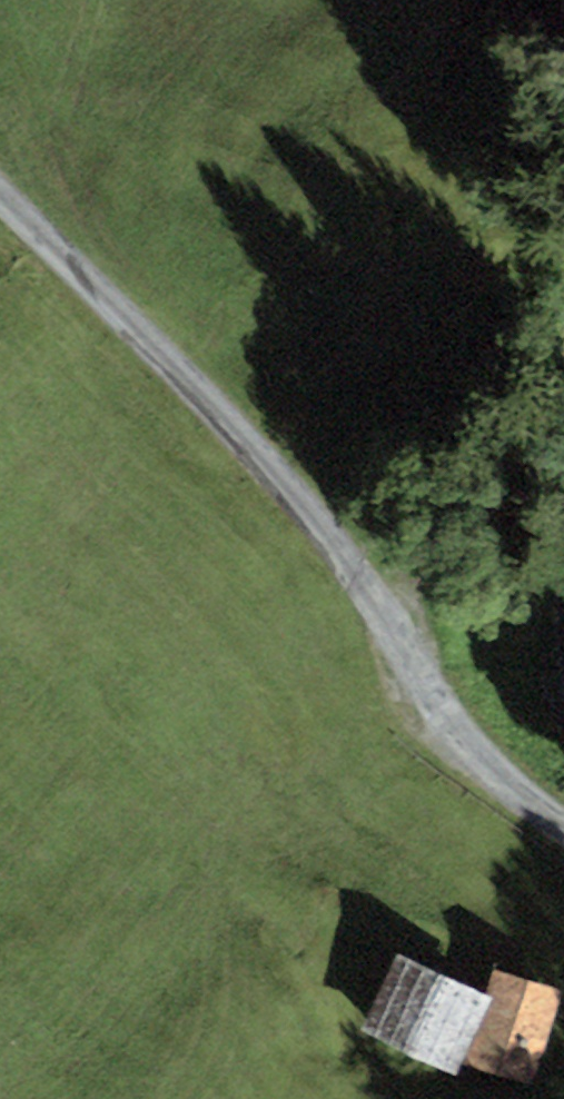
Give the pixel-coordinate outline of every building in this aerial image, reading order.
[(485,1017),(399,975),(367,1041),(453,1083),(485,1017)] [(505,983),(480,1065),(540,1083),(563,1003),(563,1000),(505,983)]
